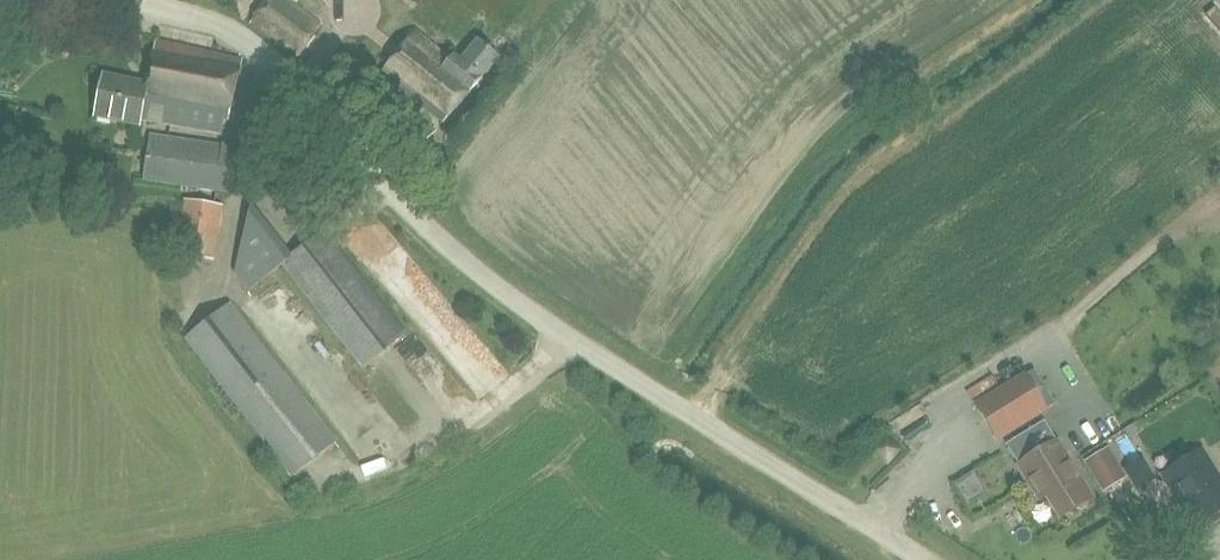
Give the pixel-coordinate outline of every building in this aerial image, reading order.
[(321,24),(290,0),(266,0),(250,21),(296,57),(321,24)] [(449,60),(415,30),(380,74),(443,123),(498,58),(477,40),(460,61),(453,55),(449,60)] [(227,119),(242,59),(155,38),(146,83),(102,74),(94,115),(138,124),(143,102),(168,107),(164,123),(219,134),(222,118),(227,119)] [(420,148),(434,131),(404,106),(389,123),(420,148)] [(230,191),(237,147),(150,135),(144,179),(230,191)] [(314,226),(336,206),(280,143),(258,163),(314,226)] [(213,259),(222,205),(184,199),(175,252),(213,259)] [(291,256),(250,205),(235,273),(248,290),(282,263),(363,366),(405,333),(324,230),(291,256)] [(291,473),(335,439),(228,304),(185,338),(291,473)] [(1027,376),(979,407),(1000,441),(1048,410),(1027,376)] [(888,462),(897,451),(887,441),(877,452),(888,462)] [(1094,498),(1059,443),(1022,466),(1033,484),(1040,480),(1063,517),(1094,498)] [(1108,447),(1084,461),(1103,492),(1126,478),(1108,447)] [(1219,512),(1219,477),(1202,449),(1163,475),(1197,527),(1219,512)] [(1138,487),(1153,477),(1142,460),(1127,470),(1138,487)]
